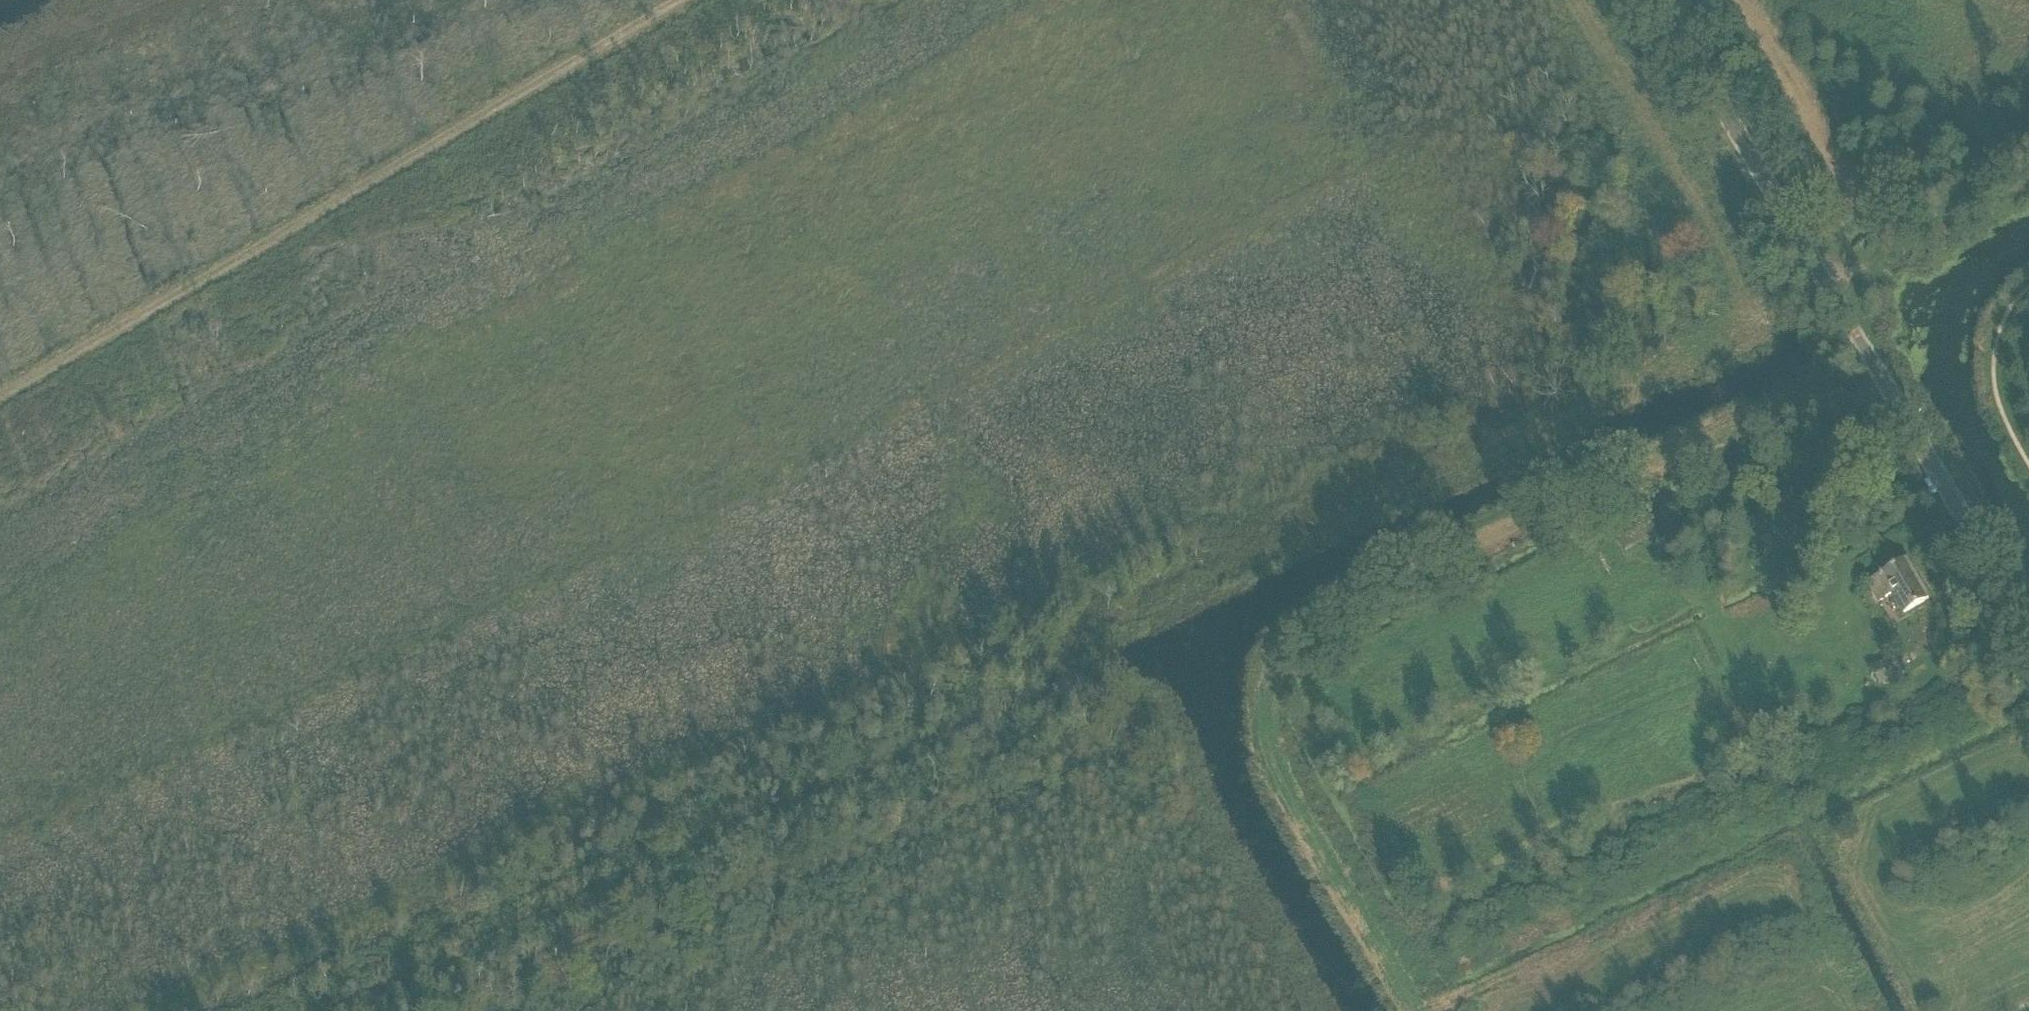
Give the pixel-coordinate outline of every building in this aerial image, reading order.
[(1893,593),(1905,613),(1929,598),(1906,560),(1868,582),(1879,601),(1893,593)]
